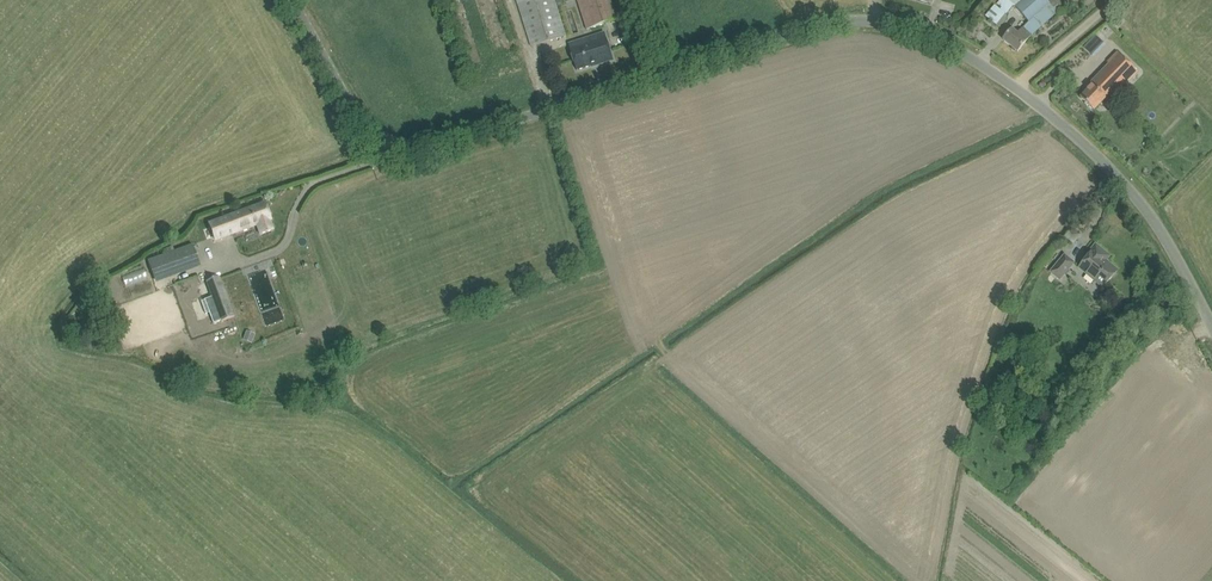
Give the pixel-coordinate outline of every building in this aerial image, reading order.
[(531,47),(566,36),(556,5),(555,0),(517,0),(531,47)] [(622,6),(620,0),(577,0),(587,30),(625,18),(622,6)] [(1016,7),(1028,22),(1022,28),(1031,35),(1061,9),(1057,4),(1054,8),(1047,0),(1023,0),(1016,7)] [(994,4),(985,16),(999,27),(1006,19),(1006,14),(1005,13),(1004,12),(1000,9),(994,4)] [(1011,31),(1003,40),(1017,52),(1025,43),(1031,35),(1022,28),(1018,34),(1012,29),(1011,31)] [(598,64),(598,65),(613,60),(607,39),(570,50),(577,70),(598,64)] [(1123,89),(1137,73),(1117,54),(1108,64),(1109,65),(1099,75),(1090,84),(1092,85),(1080,98),(1094,111),(1115,89),(1118,86),(1119,85),(1123,89)] [(214,241),(257,225),(260,234),(272,230),(269,220),(270,220),(264,203),(237,213),(237,214),(208,225),(214,241)] [(1102,288),(1110,280),(1117,271),(1105,261),(1109,257),(1096,245),(1088,255),(1089,256),(1079,268),(1102,288)] [(198,247),(152,263),(159,282),(205,266),(198,247)] [(1065,255),(1050,273),(1059,280),(1073,263),(1065,255)] [(220,276),(206,281),(212,297),(208,299),(213,312),(217,310),(221,321),(235,316),(220,276)] [(246,331),(243,340),(250,343),(253,334),(246,331)]
